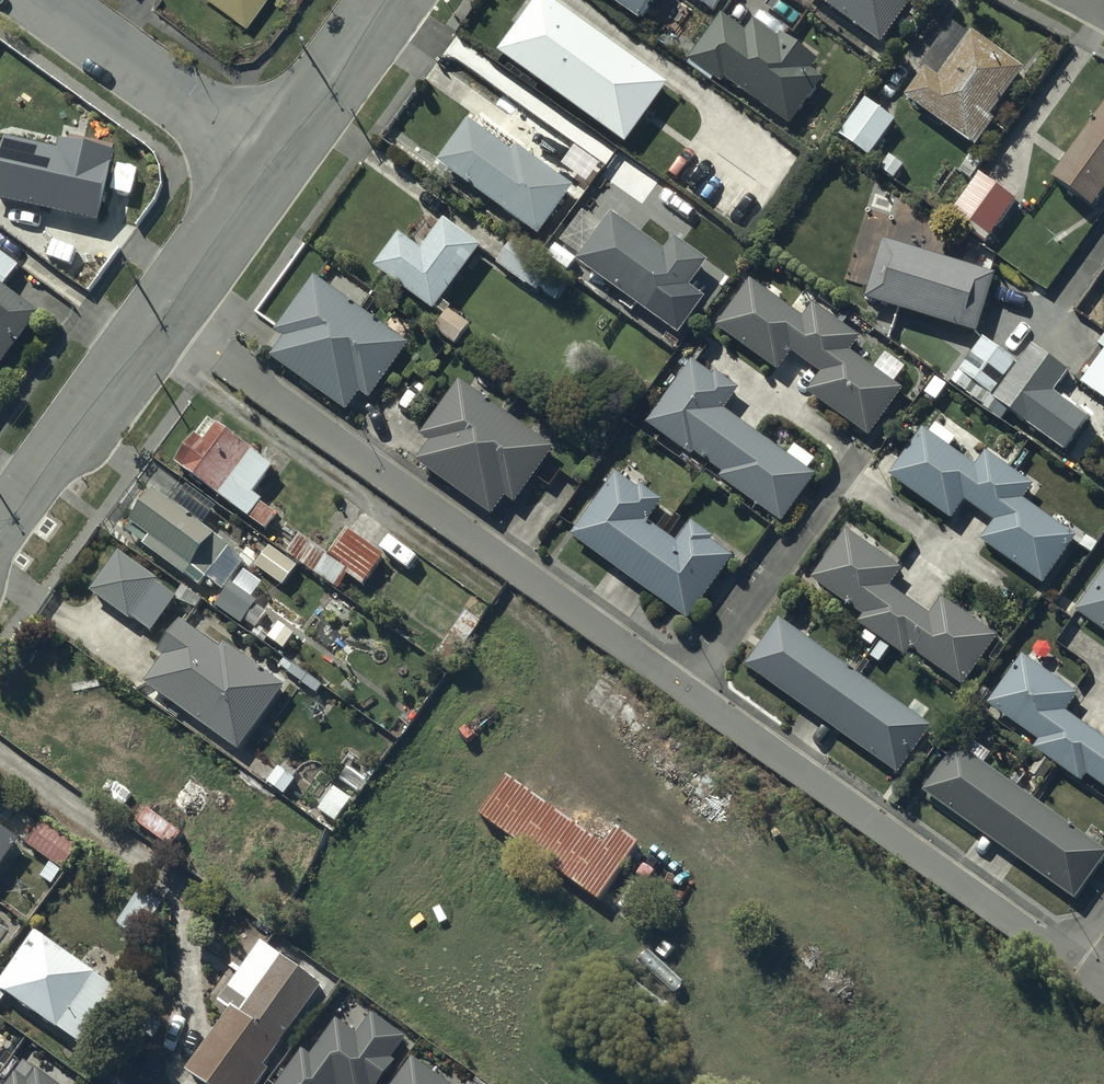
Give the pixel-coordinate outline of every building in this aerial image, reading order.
[(244,28),(264,0),(205,0),(244,28)] [(540,0),(498,59),(625,150),(668,91),(540,0)] [(640,29),(660,0),(599,0),(640,29)] [(714,16),(725,0),(690,0),(714,16)] [(878,56),(919,0),(801,0),(878,56)] [(720,20),(688,66),(721,89),(724,84),(790,130),(823,83),(812,75),(818,67),(812,63),(819,53),(795,36),(788,45),(782,41),(780,44),(754,26),(745,38),(720,20)] [(951,32),(921,72),(927,77),(906,105),(974,154),(994,127),(991,124),(1024,79),(972,40),(969,44),(951,32)] [(1052,186),(1091,214),(1103,197),(1103,114),(1052,186)] [(468,127),(438,171),(539,242),(574,193),(532,164),(528,169),(468,127)] [(55,151),(54,154),(7,144),(0,180),(0,207),(124,232),(137,171),(86,160),(87,158),(55,151)] [(619,163),(597,192),(607,200),(603,206),(649,240),(679,200),(632,165),(629,170),(619,163)] [(980,181),(955,215),(989,241),(1014,206),(980,181)] [(399,241),(375,274),(433,317),(434,314),(444,321),(434,335),(455,350),(469,330),(450,316),(452,313),(444,307),(481,256),(442,228),(428,246),(412,235),(405,245),(399,241)] [(668,245),(654,266),(643,258),(618,294),(671,332),(690,307),(713,277),(668,245)] [(884,248),(866,308),(978,341),(996,281),(884,248)] [(41,319),(5,292),(20,273),(0,258),(0,375),(41,319)] [(284,344),(270,363),(346,418),(359,399),(368,405),(408,350),(315,283),(276,338),(284,344)] [(750,285),(715,334),(777,378),(791,359),(819,379),(805,398),(867,442),(901,395),(850,359),(860,346),(811,311),(802,323),(750,285)] [(1009,416),(1063,457),(1088,423),(1054,398),(1069,378),(1031,350),(1017,369),(983,345),(952,386),(1002,424),(1009,416)] [(1095,370),(1103,377),(1103,358),(1095,370)] [(692,367),(646,431),(692,463),(694,460),(722,480),(719,484),(781,529),(815,483),(723,417),(739,396),(716,379),(714,383),(692,367)] [(429,448),(415,467),(491,523),(505,504),(514,510),(554,455),(460,387),(420,441),(429,448)] [(176,471),(264,536),(276,521),(260,509),(262,508),(253,501),(274,473),(217,431),(204,449),(196,443),(176,471)] [(923,434),(889,483),(950,526),(964,507),(993,528),(980,547),(1041,590),(1074,543),(1022,507),(1033,491),(986,458),(976,472),(923,434)] [(617,479),(571,542),(688,627),(734,564),(710,547),(712,544),(690,528),(676,548),(648,527),(662,507),(640,492),(638,494),(617,479)] [(227,552),(154,498),(126,536),(145,550),(143,552),(184,583),(185,582),(199,592),(206,583),(216,591),(225,579),(213,571),(227,552)] [(863,622),(858,629),(906,664),(911,656),(960,692),(995,644),(941,603),(928,621),(888,591),(900,575),(847,536),(812,584),(863,622)] [(298,542),(286,559),(337,595),(346,582),(362,593),(384,563),(349,538),(330,564),(298,542)] [(290,586),(301,572),(273,550),(258,568),(279,585),(282,580),(290,586)] [(119,560),(91,599),(129,628),(132,624),(150,637),(175,604),(156,590),(157,588),(119,560)] [(1075,617),(1103,638),(1103,576),(1075,617)] [(229,594),(217,610),(252,636),(264,619),(229,594)] [(931,733),(779,625),(745,672),(897,780),(931,733)] [(157,659),(160,661),(163,664),(145,690),(238,755),(282,692),(221,649),(218,654),(179,627),(157,659)] [(988,711),(1038,746),(1032,754),(1081,789),(1086,781),(1103,793),(1103,744),(1065,717),(1077,700),(1022,661),(988,711)] [(956,751),(923,798),(1074,906),(1103,864),(1103,857),(956,751)] [(603,840),(509,770),(481,808),(596,892),(636,837),(616,822),(603,840)] [(41,828),(26,849),(63,877),(79,855),(41,828)] [(0,838),(0,873),(17,850),(0,838)] [(138,897),(123,920),(124,921),(117,931),(139,946),(161,912),(138,897)] [(244,975),(220,1010),(231,1019),(188,1080),(194,1083),(262,1083),(266,1077),(264,1075),(320,995),(260,953),(271,936),(255,924),(227,964),(244,975)] [(58,1040),(60,1037),(78,1050),(115,1000),(35,941),(0,988),(0,1008),(5,1001),(58,1040)] [(397,1070),(393,1066),(408,1046),(372,1020),(357,1041),(336,1027),(311,1062),(304,1056),(284,1083),(387,1083),(397,1070)] [(413,1066),(401,1083),(438,1083),(413,1066)]
